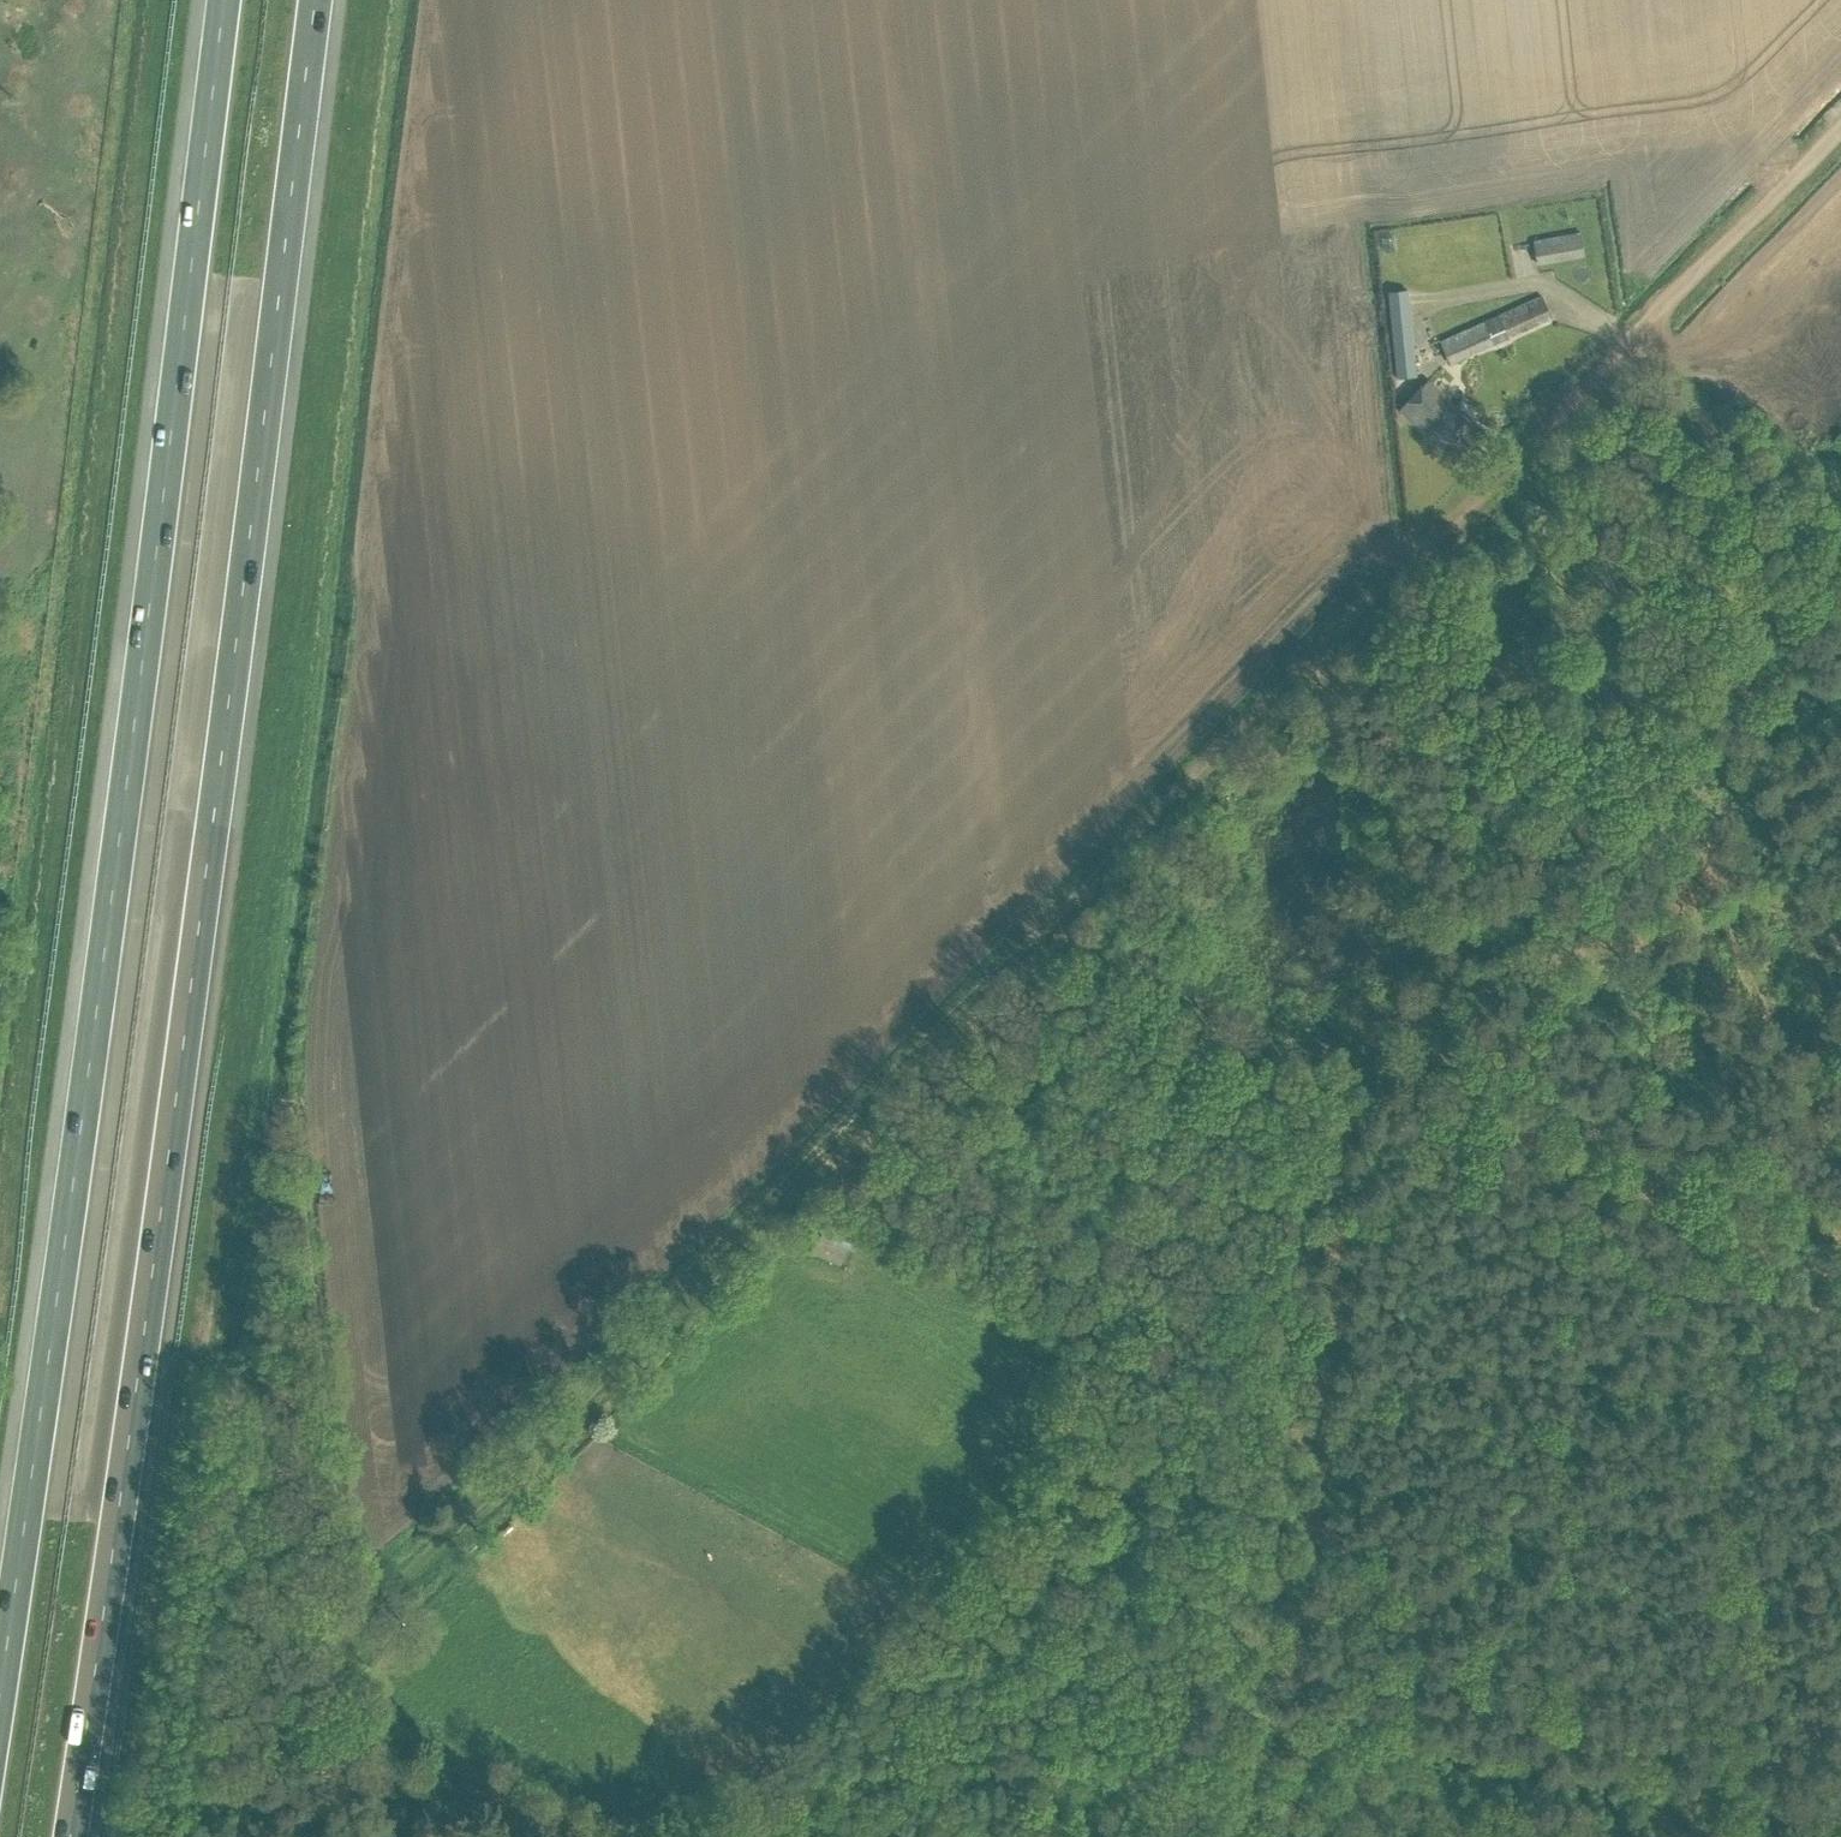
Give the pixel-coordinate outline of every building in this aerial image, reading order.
[(1536,266),(1584,257),(1580,232),(1532,241),(1536,266)] [(1450,365),(1551,318),(1541,297),(1440,343),(1450,365)] [(1398,378),(1418,376),(1415,346),(1394,348),(1398,378)] [(1479,438),(1473,433),(1477,429),(1429,381),(1400,410),(1434,443),(1440,437),(1460,458),(1479,438)]
